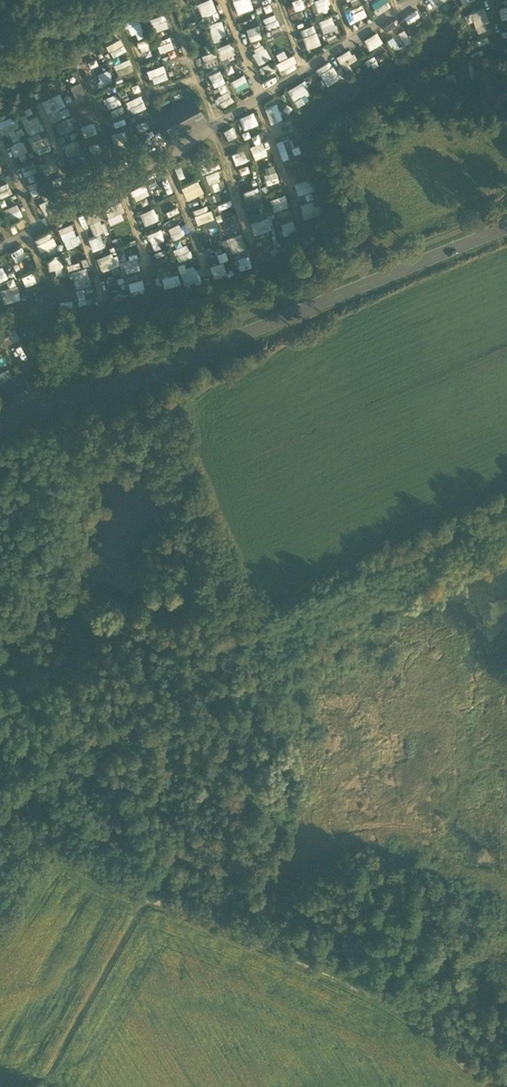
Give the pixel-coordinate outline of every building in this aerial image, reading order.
[(197,17),(204,14),(206,21),(220,16),(214,0),(203,0),(192,4),(197,17)] [(253,6),(251,0),(233,0),(237,12),(253,6)] [(291,1),(296,11),(306,6),(303,0),(294,0),(291,1)] [(312,1),(315,13),(331,8),(329,0),(315,0),(312,1)] [(371,4),(377,15),(391,9),(387,0),(381,0),(371,4)] [(429,0),(436,11),(449,2),(448,0),(430,0),(429,0)] [(350,23),(367,17),(363,6),(346,12),(350,23)] [(417,7),(402,17),(406,22),(421,13),(417,7)] [(164,11),(149,17),(154,30),(169,24),(164,11)] [(486,11),(472,15),(477,35),(488,32),(486,25),(490,24),(486,11)] [(274,12),(262,18),(267,29),(279,24),(274,12)] [(140,13),(126,19),(132,31),(145,25),(140,13)] [(333,16),(318,21),(323,33),(337,29),(333,16)] [(214,39),(227,33),(221,17),(208,23),(214,39)] [(250,40),(263,36),(259,23),(246,27),(250,40)] [(313,25),(300,29),(302,35),(315,31),(313,25)] [(303,37),(308,49),(321,43),(317,31),(303,37)] [(330,44),(339,38),(336,32),(326,37),(330,44)] [(370,51),(383,43),(378,33),(364,41),(370,51)] [(161,50),(174,46),(170,34),(157,39),(161,50)] [(388,40),(395,53),(405,47),(398,35),(388,40)] [(121,36),(107,43),(113,55),(127,48),(121,36)] [(221,58),(236,52),(231,41),(216,47),(221,58)] [(264,44),(251,50),(259,64),(272,58),(264,44)] [(207,66),(219,61),(215,49),(202,54),(207,66)] [(344,72),(351,68),(349,65),(357,61),(351,49),(337,57),(344,72)] [(295,68),(293,62),(297,60),(294,54),(277,61),(283,73),(295,68)] [(117,72),(133,68),(130,57),(115,61),(117,72)] [(371,69),(378,67),(375,57),(368,60),(371,69)] [(327,86),(337,81),(334,76),(338,74),(330,61),(317,69),(327,86)] [(164,62),(148,68),(153,82),(169,76),(164,62)] [(102,84),(114,79),(109,67),(97,72),(102,84)] [(207,74),(213,86),(225,80),(220,68),(207,74)] [(243,73),(230,80),(237,91),(249,84),(243,73)] [(305,103),(302,97),(309,94),(304,81),(288,88),(297,107),(305,103)] [(222,94),(228,86),(222,82),(216,91),(222,94)] [(220,106),(233,102),(230,90),(216,95),(220,106)] [(61,91),(43,97),(50,120),(69,114),(61,91)] [(116,92),(104,96),(106,106),(119,102),(116,92)] [(126,100),(132,112),(147,105),(141,93),(126,100)] [(162,114),(173,135),(193,124),(191,122),(203,116),(193,97),(162,114)] [(278,103),(266,106),(270,122),(282,120),(278,103)] [(38,113),(28,117),(26,111),(20,113),(27,133),(43,128),(38,113)] [(240,116),(243,128),(257,124),(254,112),(240,116)] [(18,125),(13,113),(0,119),(0,127),(3,132),(18,125)] [(153,113),(143,117),(146,124),(156,120),(153,113)] [(81,118),(83,124),(81,124),(83,135),(100,131),(96,114),(81,118)] [(70,116),(56,120),(59,131),(73,127),(70,116)] [(231,127),(222,131),(227,140),(236,136),(231,127)] [(35,153),(51,147),(44,128),(28,134),(35,153)] [(112,132),(113,138),(126,135),(124,128),(112,132)] [(11,142),(15,154),(28,150),(23,138),(11,142)] [(76,138),(63,143),(67,155),(80,150),(76,138)] [(302,154),(299,146),(292,148),(289,138),(277,141),(282,160),(302,154)] [(263,142),(250,146),(255,159),(267,155),(263,142)] [(235,165),(247,162),(244,150),(232,153),(235,165)] [(39,161),(42,172),(57,168),(54,157),(39,161)] [(24,174),(37,171),(34,159),(21,163),(24,174)] [(239,167),(241,174),(250,172),(248,165),(239,167)] [(263,168),(267,185),(279,183),(274,165),(263,168)] [(212,191),(224,188),(219,170),(206,174),(212,191)] [(41,178),(27,184),(32,195),(46,189),(41,178)] [(182,187),(188,200),(205,192),(199,179),(182,187)] [(299,196),(314,191),(310,179),(295,185),(299,196)] [(0,184),(0,195),(11,193),(9,181),(0,184)] [(130,189),(135,200),(150,194),(145,183),(130,189)] [(225,203),(222,192),(210,195),(213,206),(225,203)] [(285,195),(270,201),(274,213),(290,207),(285,195)] [(148,196),(140,198),(142,206),(150,204),(148,196)] [(49,198),(40,202),(45,214),(55,209),(49,198)] [(17,202),(6,208),(12,218),(22,213),(17,202)] [(121,202),(104,207),(107,216),(124,211),(121,202)] [(313,202),(300,206),(304,221),(323,215),(320,206),(315,207),(313,202)] [(200,231),(216,228),(211,205),(195,208),(200,231)] [(98,207),(85,212),(93,235),(89,237),(93,250),(105,246),(101,233),(106,231),(98,207)] [(145,225),(159,219),(154,207),(140,213),(145,225)] [(268,218),(251,223),(254,235),(272,230),(268,218)] [(280,226),(284,237),(296,233),(292,221),(280,226)] [(59,227),(67,248),(73,246),(69,237),(76,234),(72,223),(59,227)] [(166,246),(160,229),(147,234),(153,250),(166,246)] [(173,240),(184,235),(182,229),(171,235),(173,240)] [(52,232),(35,238),(40,250),(57,244),(52,232)] [(78,234),(71,237),(73,244),(81,242),(78,234)] [(224,240),(228,255),(247,249),(242,234),(224,240)] [(187,244),(173,249),(178,262),(192,257),(187,244)] [(44,255),(57,249),(55,245),(42,251),(44,255)] [(14,260),(23,256),(19,247),(10,251),(14,260)] [(220,262),(229,259),(226,251),(217,254),(220,262)] [(112,252),(97,257),(101,271),(117,266),(112,252)] [(61,268),(59,256),(47,257),(48,269),(61,268)] [(124,272),(139,271),(139,258),(123,259),(124,272)] [(213,278),(227,276),(225,263),(211,266),(213,278)] [(75,289),(91,285),(87,267),(71,271),(75,289)] [(183,272),(185,284),(200,283),(199,270),(183,272)] [(23,275),(25,284),(36,282),(34,273),(23,275)] [(173,275),(160,278),(162,288),(175,285),(173,275)] [(10,287),(1,290),(5,302),(20,298),(13,278),(7,280),(10,287)] [(143,281),(131,283),(132,293),(144,292),(143,281)] [(7,328),(0,332),(7,343),(14,340),(7,328)] [(10,402),(31,390),(19,370),(0,382),(0,385),(10,402)]
